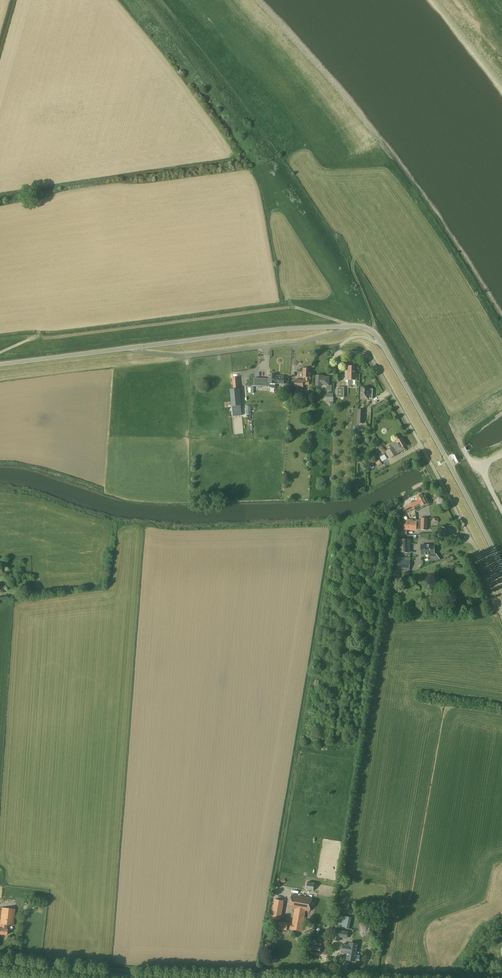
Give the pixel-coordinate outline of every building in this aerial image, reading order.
[(348,380),(357,380),(357,374),(355,374),(355,366),(348,366),(348,380)] [(311,378),(311,373),(310,373),(310,369),(303,368),(303,377),(306,378),(306,380),(295,379),(295,387),(303,388),(303,385),(309,385),(309,380),(311,380),(311,378)] [(284,384),(284,377),(278,376),(278,377),(276,377),(276,376),(269,375),(269,380),(266,380),(266,379),(254,378),(254,385),(269,386),(270,386),(270,387),(275,388),(275,387),(275,384),(277,384),(277,383),(284,384)] [(332,385),(329,385),(330,377),(324,377),(324,376),(316,375),(316,386),(322,386),(322,385),(327,385),(327,392),(332,392),(332,385)] [(242,406),(240,388),(239,388),(238,377),(232,378),(233,389),(230,389),(232,407),(242,406)] [(369,388),(361,387),(360,399),(360,400),(372,400),(372,395),(369,395),(369,388)] [(291,400),(295,400),(303,401),(303,398),(303,389),(295,389),(295,395),(292,394),(292,390),(289,389),(289,394),(289,400),(291,400)] [(394,447),(386,451),(390,458),(398,454),(396,451),(406,445),(402,438),(392,444),(394,447)] [(426,503),(423,497),(421,494),(417,496),(418,499),(418,500),(404,507),(407,512),(413,509),(413,510),(415,510),(421,507),(421,506),(426,503)] [(427,530),(427,518),(421,518),(421,521),(417,521),(404,521),(404,530),(416,530),(427,530)] [(401,553),(409,553),(409,540),(401,540),(401,553)] [(421,554),(430,554),(430,555),(430,556),(431,557),(431,558),(432,558),(432,559),(433,559),(434,559),(435,560),(436,560),(437,559),(438,559),(439,559),(440,560),(436,554),(434,554),(434,545),(421,546),(421,554)] [(398,560),(397,570),(410,571),(410,561),(398,560)] [(306,889),(313,891),(315,883),(308,882),(306,889)] [(289,908),(295,909),(292,924),(283,922),(283,923),(279,922),(278,928),(286,929),(287,928),(291,929),(302,931),(306,910),(310,911),(312,898),(292,894),(289,908)] [(271,919),(280,920),(284,900),(275,899),(271,919)] [(13,926),(15,909),(2,908),(0,926),(0,934),(7,935),(8,929),(9,930),(9,925),(13,926)] [(338,925),(349,928),(352,918),(340,915),(338,925)] [(348,931),(335,928),(333,939),(340,940),(340,936),(347,938),(348,931)] [(312,951),(320,953),(321,948),(321,944),(317,943),(316,941),(316,940),(312,939),(310,946),(313,946),(312,951)] [(358,956),(355,956),(357,944),(349,943),(349,945),(343,944),(342,952),(348,953),(347,959),(358,961),(358,956)]
